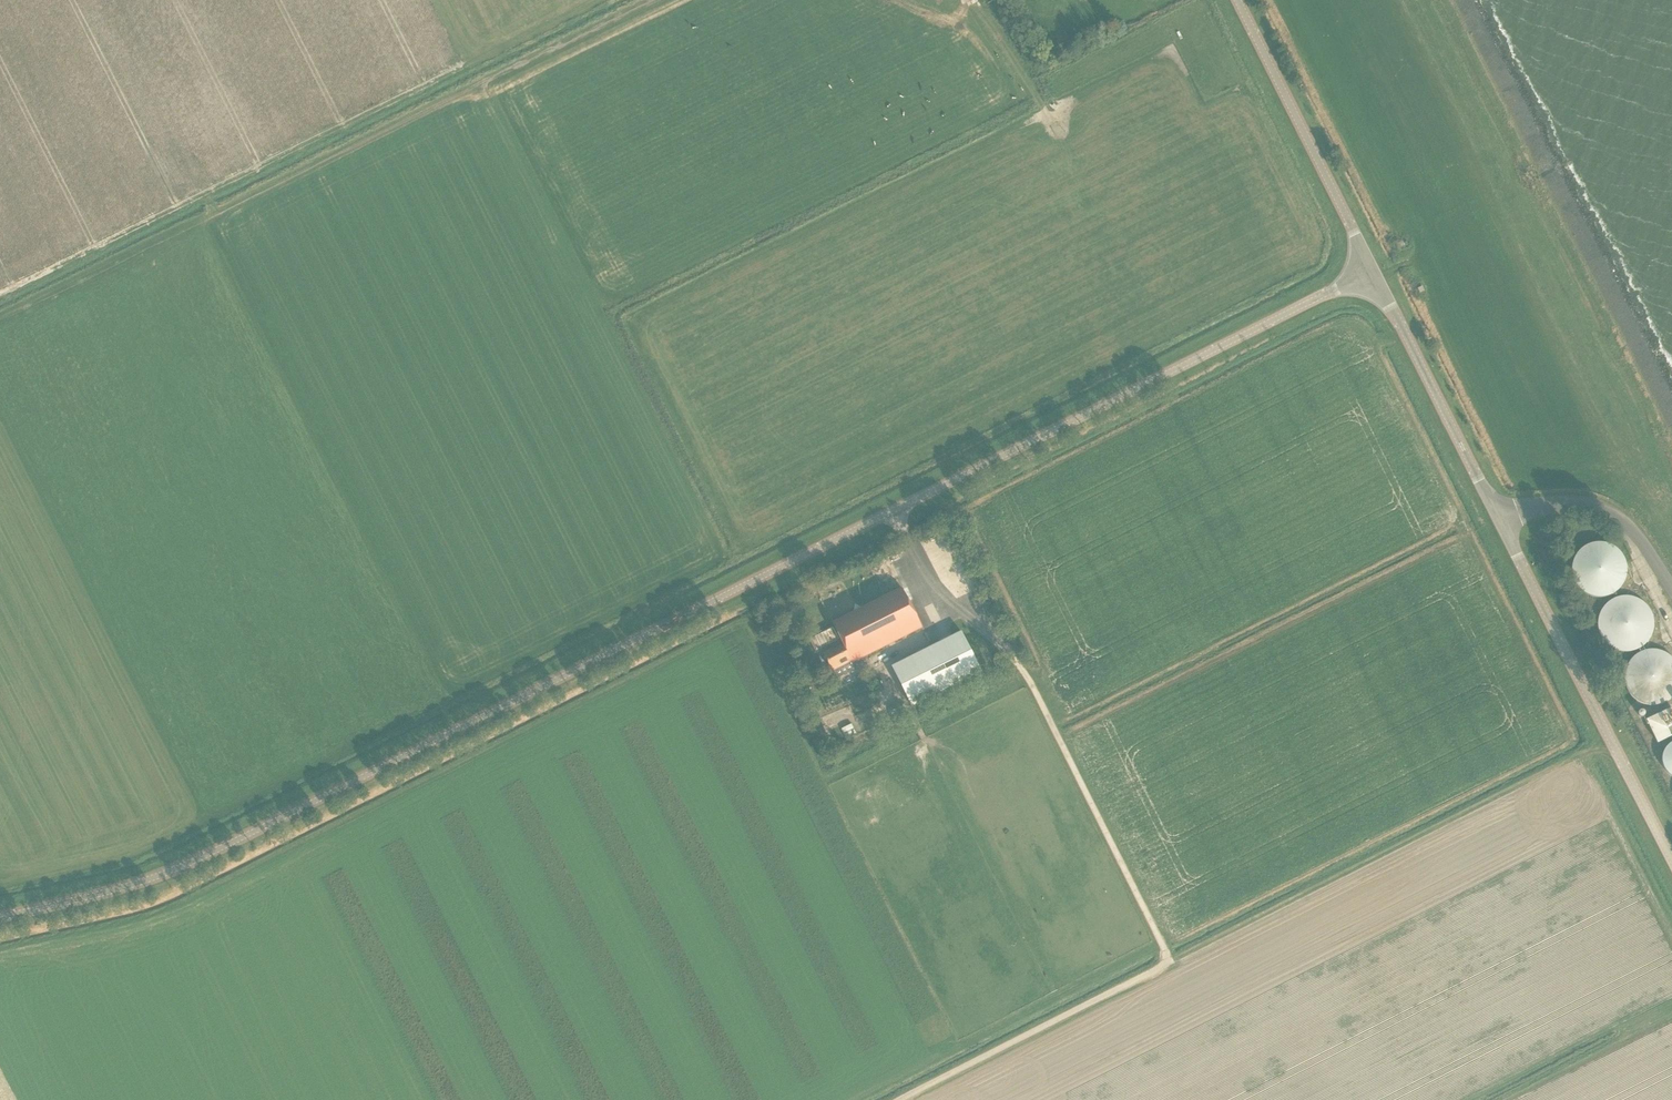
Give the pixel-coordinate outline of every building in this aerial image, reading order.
[(1408,284),(1412,292),(1420,289),(1416,280),(1408,284)] [(1604,542),(1600,542),(1596,542),(1592,543),(1589,544),(1585,546),(1582,548),(1579,551),(1577,554),(1575,557),(1574,561),(1573,565),(1572,569),(1572,572),(1573,576),(1574,580),(1576,583),(1578,586),(1581,589),(1584,592),(1587,594),(1591,595),(1594,596),(1598,597),(1602,597),(1606,596),(1609,595),(1613,594),(1616,592),(1619,589),(1622,586),(1624,583),(1625,580),(1627,576),(1627,572),(1627,568),(1627,564),(1626,561),(1625,557),(1623,554),(1620,551),(1618,548),(1614,546),(1611,544),(1607,543),(1604,542)] [(900,571),(898,562),(891,564),(893,573),(900,571)] [(876,565),(869,569),(875,579),(882,575),(876,565)] [(847,644),(825,655),(833,671),(837,679),(856,669),(853,663),(922,628),(902,588),(836,622),(847,644)] [(1633,596),(1629,595),(1625,595),(1622,595),(1618,596),(1614,598),(1611,600),(1608,602),(1605,605),(1603,608),(1601,611),(1599,614),(1598,618),(1598,622),(1598,626),(1599,630),(1600,633),(1601,637),(1603,640),(1606,643),(1609,645),(1612,647),(1615,649),(1619,650),(1623,651),(1627,651),(1630,651),(1634,650),(1638,649),(1641,647),(1644,645),(1647,642),(1649,639),(1651,636),(1653,632),(1654,628),(1654,624),(1654,621),(1653,617),(1652,613),(1651,610),(1649,607),(1646,604),(1643,601),(1640,599),(1637,597),(1633,596)] [(914,600),(917,612),(922,610),(918,598),(914,600)] [(928,601),(921,604),(928,620),(935,616),(928,601)] [(892,666),(912,707),(982,672),(962,632),(892,666)] [(1657,649),(1654,649),(1650,649),(1646,650),(1642,651),(1639,653),(1635,655),(1632,657),(1630,660),(1628,664),(1626,667),(1625,671),(1625,675),(1625,679),(1625,682),(1626,686),(1628,690),(1630,693),(1632,696),(1635,699),(1638,701),(1642,703),(1646,704),(1649,704),(1653,705),(1657,704),(1661,703),(1665,702),(1668,700),(1671,698),(1671,697),(1671,657),(1671,656),(1668,654),(1665,652),(1661,650),(1657,649)] [(1648,723),(1659,746),(1671,741),(1671,711),(1648,723)] [(1671,747),(1669,749),(1668,750),(1666,752),(1665,754),(1665,757),(1664,759),(1664,762),(1664,764),(1664,766),(1665,769),(1666,771),(1667,773),(1669,776),(1671,777),(1671,778),(1671,746),(1671,747)]
